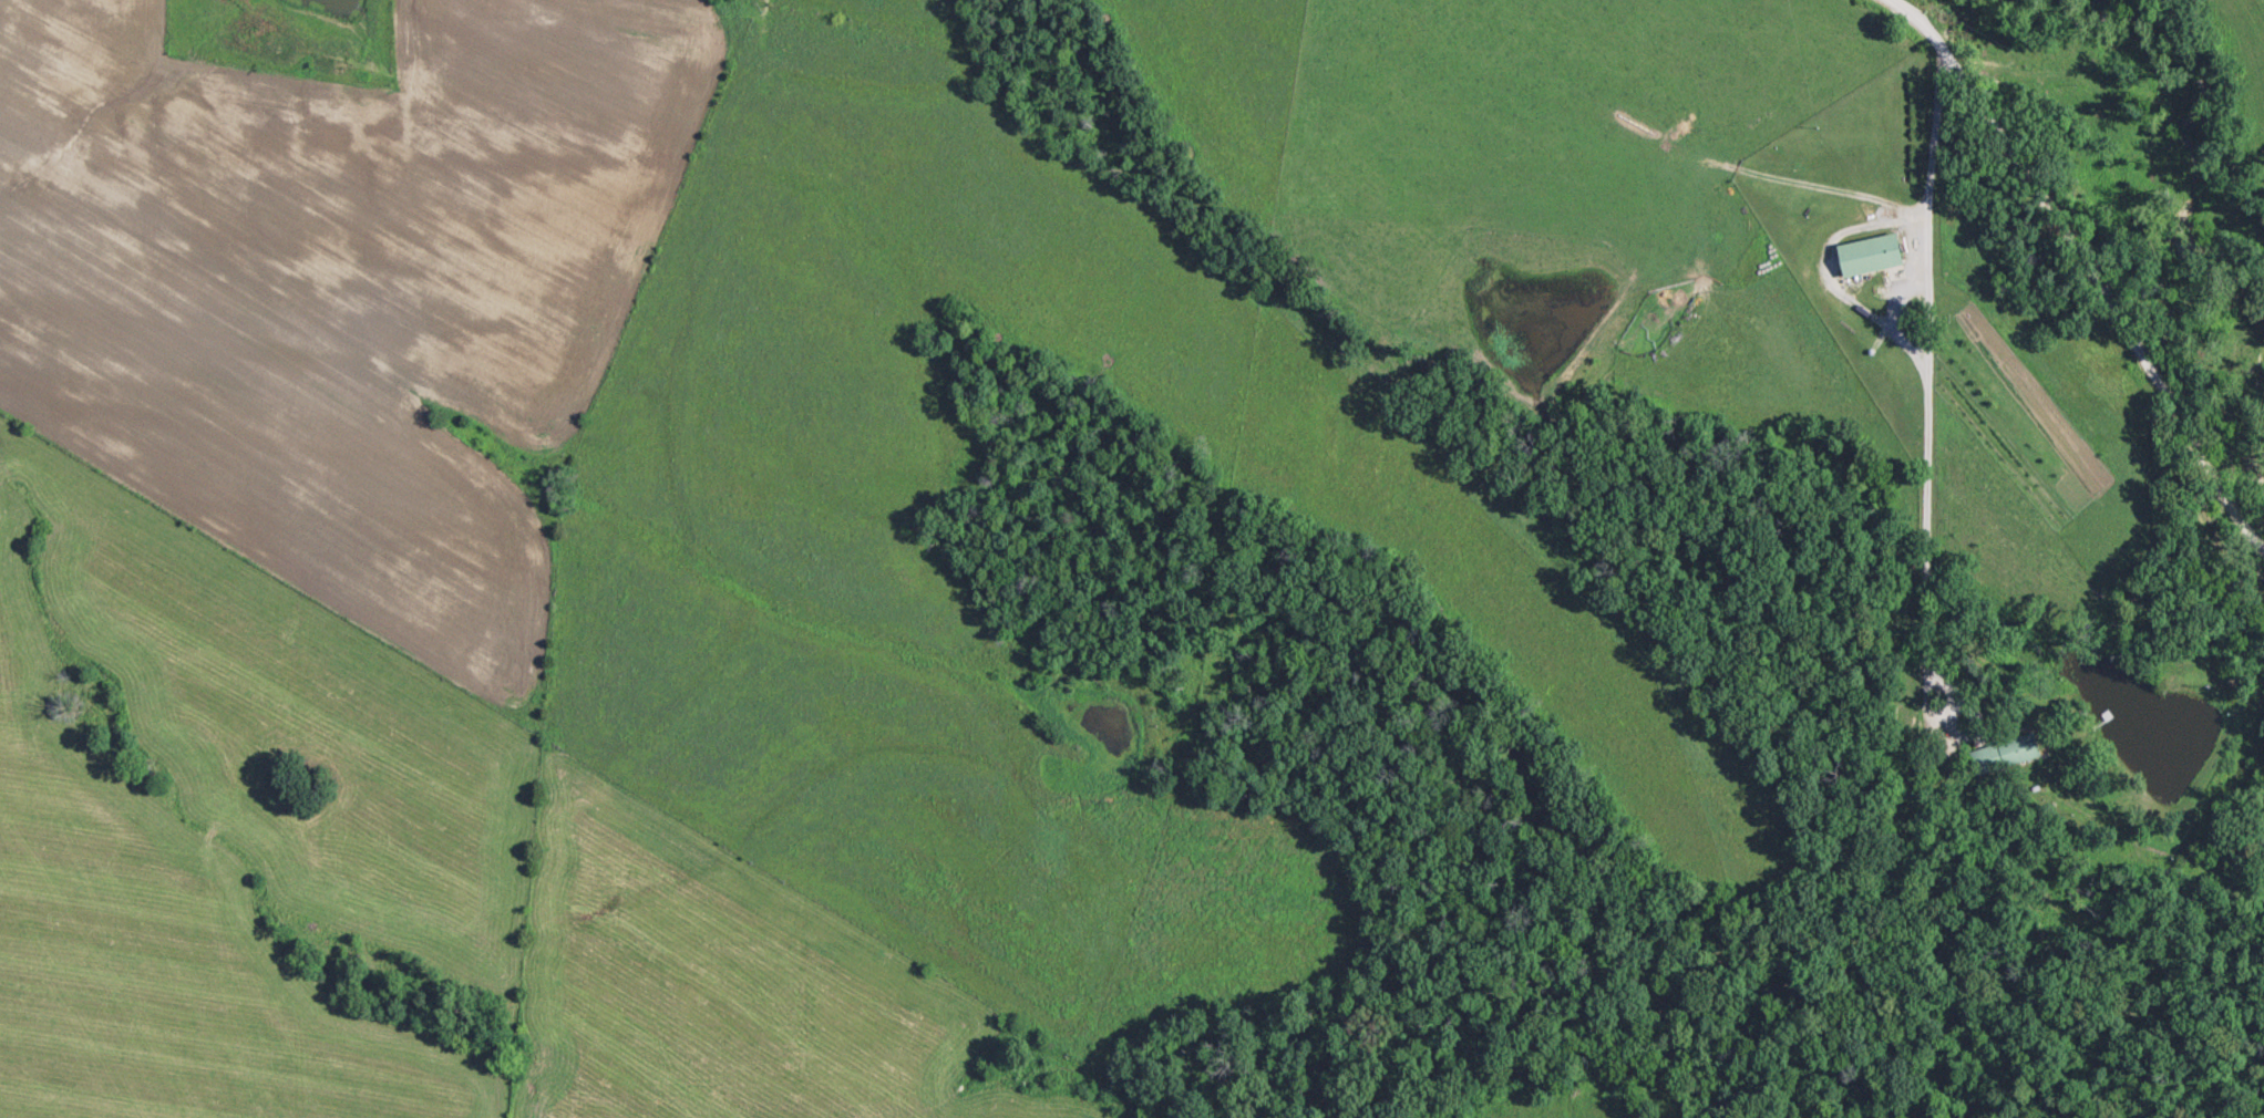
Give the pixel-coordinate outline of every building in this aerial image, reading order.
[(1831,242),(1835,275),(1900,265),(1895,233),(1831,242)] [(2036,755),(2027,731),(1966,753),(1974,777),(2036,755)]
